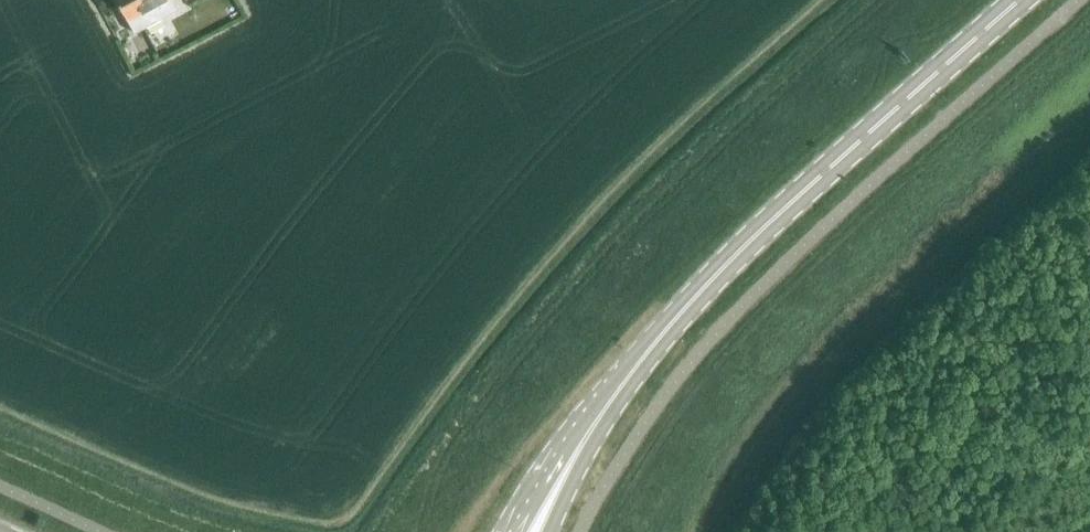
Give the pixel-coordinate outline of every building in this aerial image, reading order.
[(134,32),(150,24),(143,12),(165,0),(117,0),(134,32)]
